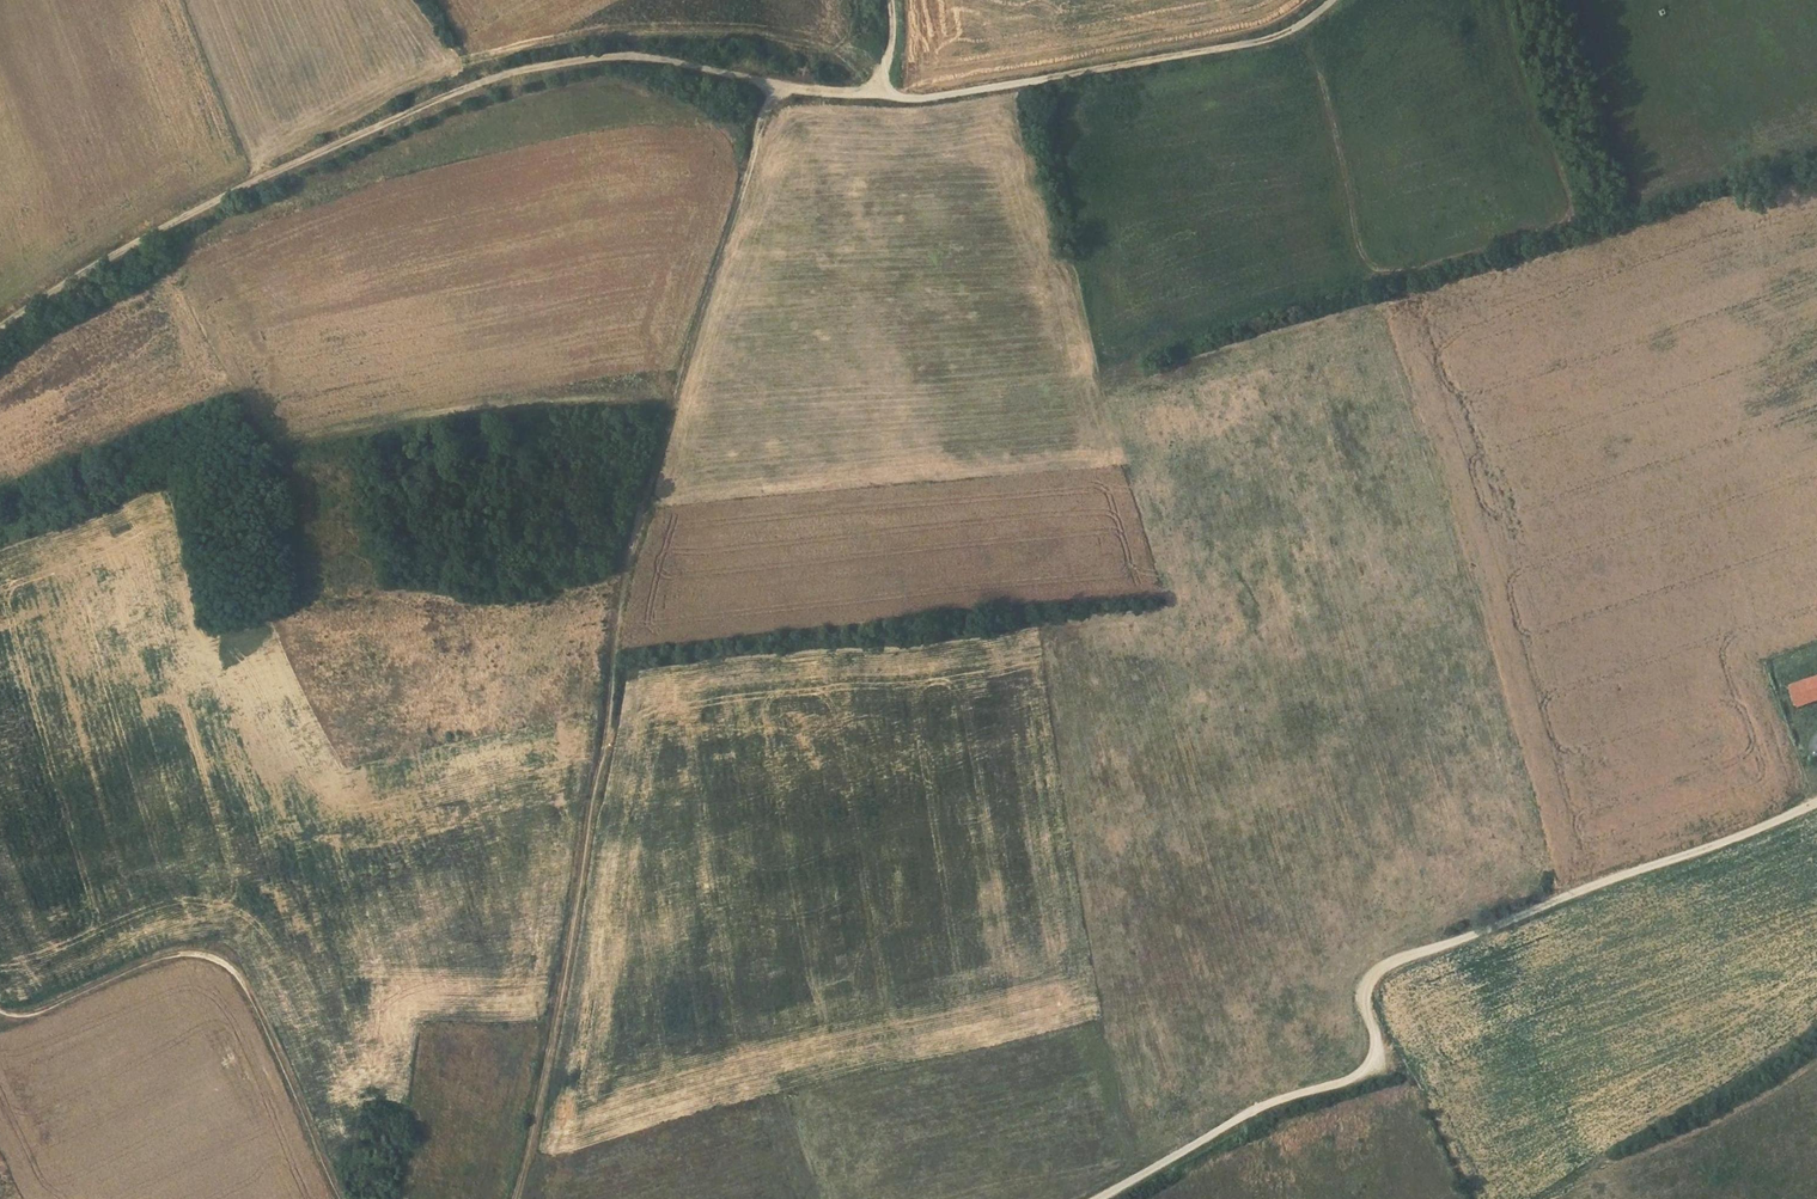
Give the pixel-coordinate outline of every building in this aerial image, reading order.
[(1816,698),(1816,668),(1806,671),(1808,674),(1790,679),(1800,703),(1816,698)] [(975,680),(987,679),(986,669),(974,670),(975,680)]
